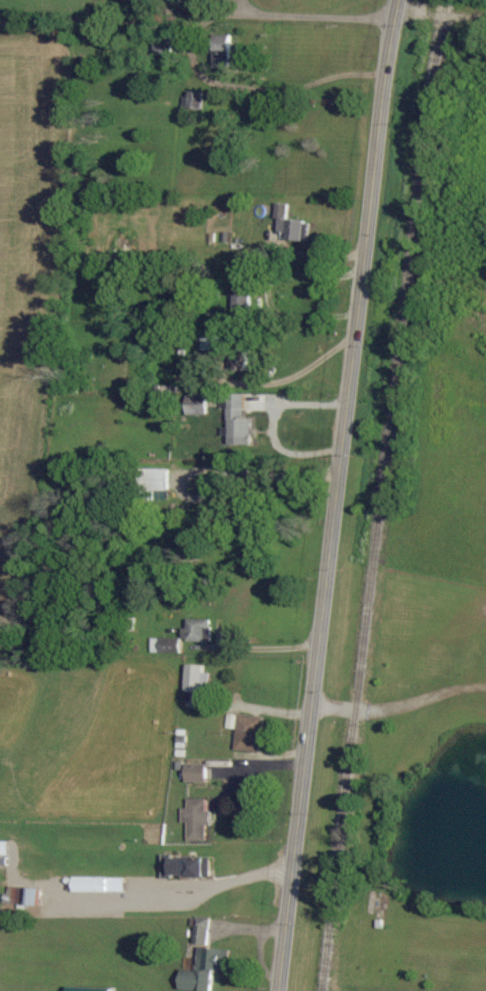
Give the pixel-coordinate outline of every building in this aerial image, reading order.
[(213,68),(230,67),(230,35),(212,36),(213,68)] [(202,92),(184,92),(183,109),(202,110),(202,92)] [(284,239),(306,242),(308,222),(285,220),(286,205),(274,204),(273,220),(277,220),(276,232),(285,233),(284,239)] [(232,314),(249,313),(248,273),(231,273),(232,314)] [(248,370),(248,351),(229,350),(229,370),(248,370)] [(243,395),(227,395),(226,446),(251,446),(251,420),(242,419),(243,395)] [(185,396),(184,415),(204,416),(205,397),(185,396)] [(167,470),(142,469),(142,491),(166,491),(167,470)] [(210,641),(210,619),(185,620),(185,629),(181,629),(182,642),(210,641)] [(179,654),(179,639),(151,638),(150,653),(179,654)] [(200,686),(208,687),(209,673),(202,673),(202,666),(185,665),(184,692),(199,693),(200,686)] [(258,754),(262,718),(226,714),(224,729),(235,731),(233,751),(258,754)] [(205,765),(184,765),(183,783),(204,783),(205,765)] [(187,842),(206,842),(206,827),(211,827),(210,811),(206,811),(206,799),(186,800),(186,810),(180,810),(181,824),(187,824),(187,842)] [(210,858),(162,859),(162,879),(210,878),(210,858)] [(124,879),(71,878),(71,893),(123,894),(124,879)] [(38,889),(8,888),(7,906),(38,906),(38,889)] [(207,945),(208,919),(194,918),(193,945),(207,945)] [(197,948),(195,972),(180,970),(178,990),(185,990),(209,990),(212,971),(226,973),(229,951),(197,948)]
